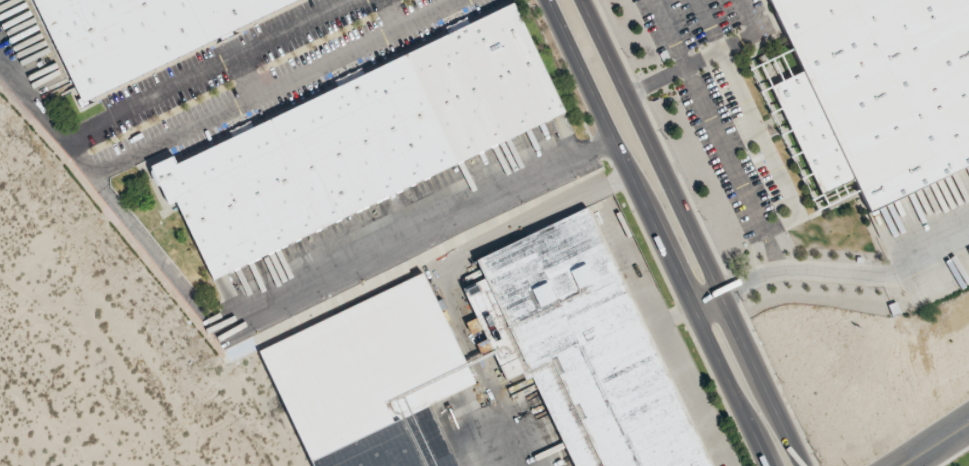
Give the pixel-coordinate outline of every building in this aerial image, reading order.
[(79,98),(76,99),(80,107),(87,104),(85,100),(295,0),(33,0),(79,98)] [(870,210),(769,0),(968,0),(968,162),(870,210)] [(148,167),(166,205),(174,201),(211,279),(563,111),(512,3),(468,24),(465,17),(445,27),(447,33),(363,73),(360,67),(333,80),(336,86),(253,126),(249,119),(227,130),(230,137),(174,163),(171,156),(148,167)] [(587,204),(713,465),(570,465),(528,378),(523,381),(520,375),(507,381),(491,348),(480,353),(467,325),(483,318),(469,289),(486,280),(475,258),(587,204)] [(309,465),(461,465),(431,399),(469,382),(420,275),(256,349),(309,465)]
